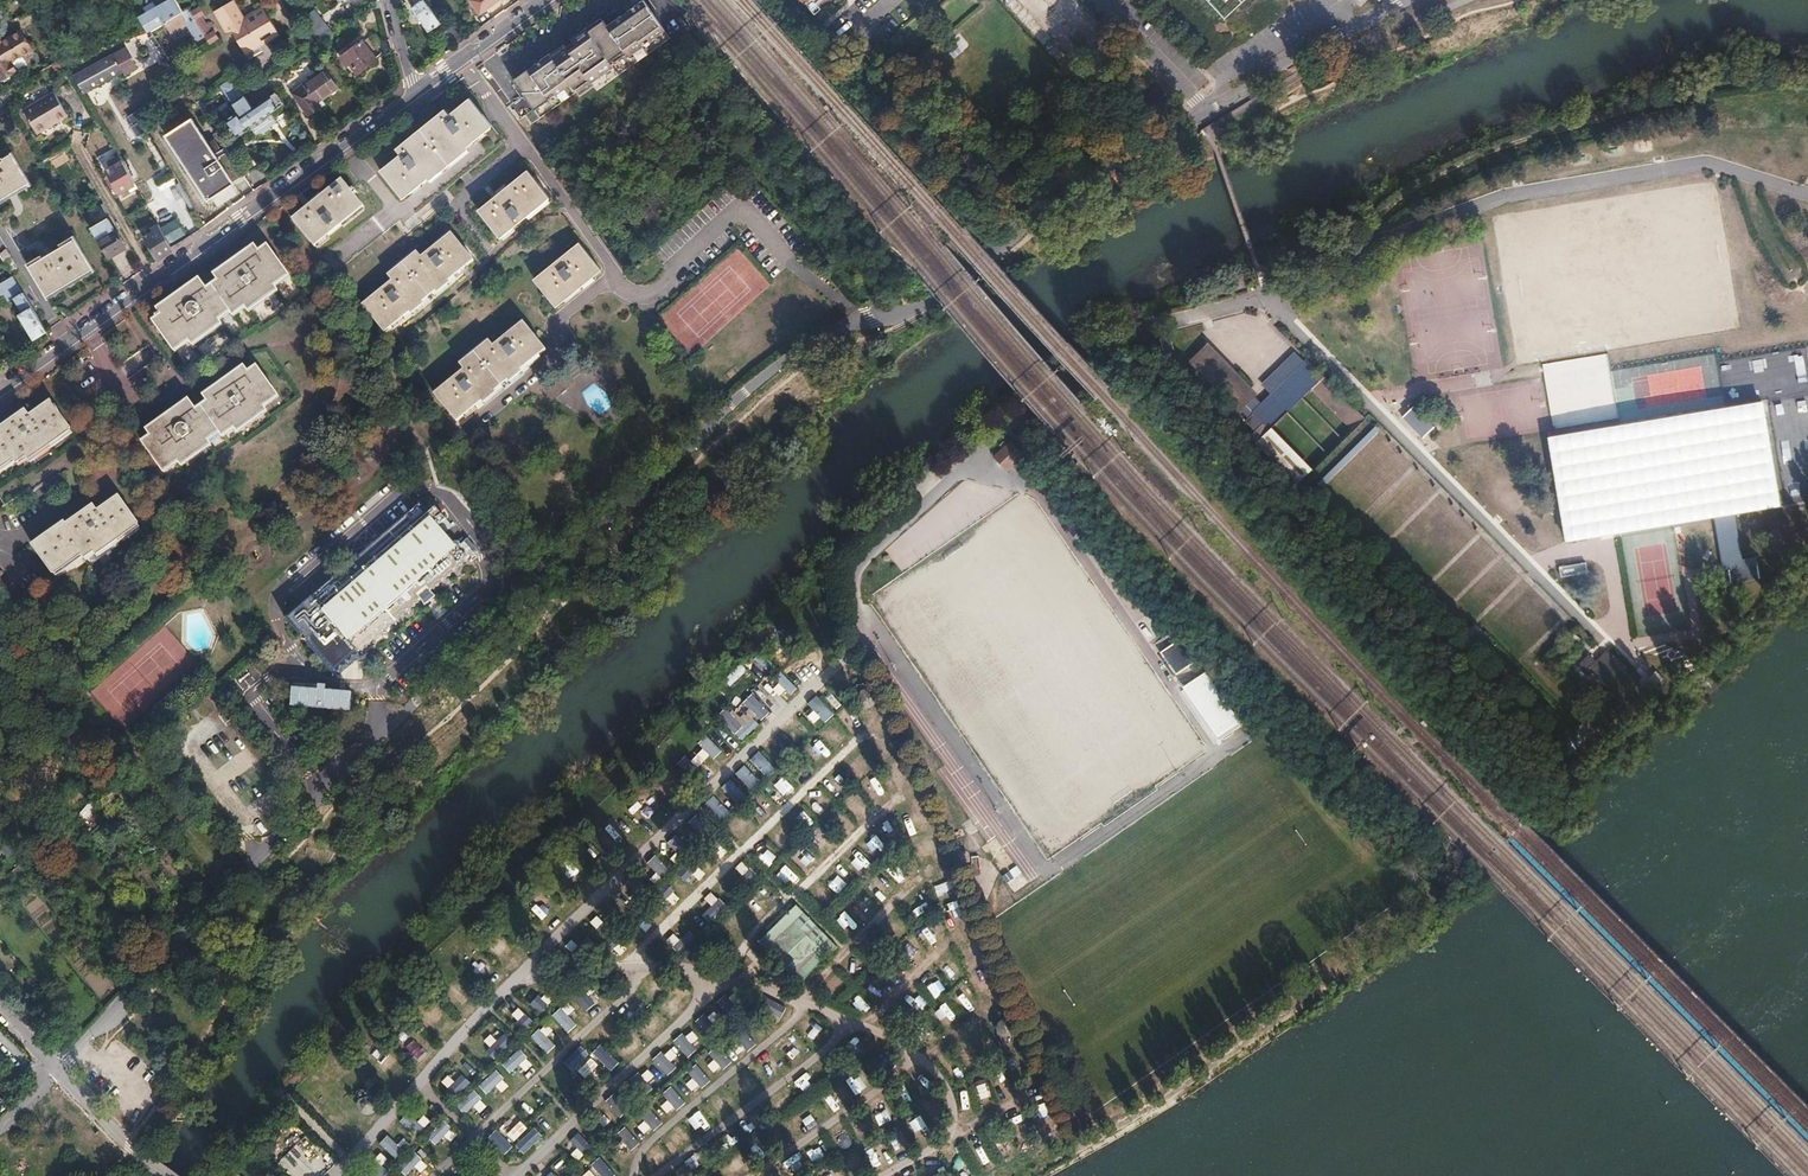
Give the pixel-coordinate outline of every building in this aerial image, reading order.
[(145,14),(153,28),(163,22),(182,12),(175,0),(169,0),(145,14)] [(215,11),(218,16),(236,6),(233,0),(232,0),(215,11)] [(416,3),(411,8),(428,32),(441,23),(424,0),(414,0),(416,3)] [(479,9),(492,0),(473,0),(479,9)] [(815,16),(833,0),(800,0),(815,16)] [(526,70),(512,81),(533,110),(533,111),(548,100),(545,97),(552,92),(555,95),(569,85),(572,89),(587,79),(590,84),(612,69),(608,64),(622,53),(627,59),(641,49),(639,45),(646,40),(649,43),(663,33),(642,2),(627,13),(630,18),(623,23),(620,18),(605,29),(601,22),(586,33),(584,30),(569,40),(574,47),(568,52),(565,48),(551,58),(548,55),(534,65),(536,69),(529,74),(526,70)] [(236,6),(218,16),(224,26),(228,24),(244,50),(257,41),(266,36),(268,39),(279,33),(262,7),(252,13),(253,14),(245,19),(236,6)] [(200,7),(192,12),(196,19),(201,15),(204,14),(200,7)] [(182,12),(163,22),(171,34),(187,24),(197,40),(206,36),(200,26),(196,19),(192,12),(189,8),(182,12)] [(315,10),(302,20),(320,42),(320,43),(333,33),(315,10)] [(145,14),(139,17),(147,31),(149,30),(153,28),(145,14)] [(483,14),(473,21),(479,29),(489,22),(483,14)] [(201,15),(196,19),(200,26),(206,23),(201,15)] [(132,17),(126,20),(134,34),(140,30),(132,17)] [(452,20),(443,27),(457,45),(465,39),(452,20)] [(206,23),(200,26),(206,36),(211,43),(220,38),(215,31),(212,33),(206,23)] [(147,31),(146,32),(148,36),(147,37),(149,40),(150,39),(151,40),(155,38),(149,30),(147,31)] [(0,83),(17,73),(11,62),(22,55),(27,57),(33,53),(35,48),(32,43),(26,42),(20,31),(1,43),(0,41),(0,83)] [(641,49),(627,59),(631,66),(668,40),(663,33),(649,43),(646,40),(639,45),(641,49)] [(361,40),(342,54),(357,73),(376,59),(361,40)] [(257,41),(244,50),(250,59),(264,50),(257,41)] [(121,42),(71,71),(83,93),(119,73),(121,77),(136,67),(121,42)] [(622,53),(608,64),(612,69),(617,76),(631,66),(627,59),(622,53)] [(612,69),(590,84),(593,88),(595,91),(617,76),(612,69)] [(323,71),(291,93),(308,117),(320,108),(316,103),(336,88),(323,71)] [(276,73),(266,81),(274,92),(285,85),(276,73)] [(587,79),(572,89),(575,94),(578,98),(593,88),(590,84),(587,79)] [(548,100),(533,111),(539,119),(575,94),(572,89),(569,85),(555,95),(552,92),(545,97),(548,100)] [(239,88),(227,96),(237,112),(224,121),(236,138),(249,129),(254,137),(260,133),(261,134),(263,134),(270,129),(270,127),(270,126),(275,122),(269,114),(283,104),(274,93),(252,108),(244,96),(239,88)] [(53,92),(52,93),(66,117),(67,116),(53,92)] [(52,93),(22,111),(36,135),(66,117),(52,93)] [(399,153),(380,170),(402,198),(425,179),(428,182),(464,152),(462,150),(490,126),(468,99),(445,117),(441,111),(395,148),(399,153)] [(533,110),(524,116),(531,125),(539,119),(533,111),(533,110)] [(192,119),(166,137),(208,201),(234,184),(233,182),(243,175),(225,147),(215,154),(192,119)] [(31,183),(12,153),(2,159),(4,161),(0,163),(0,202),(31,183)] [(118,164),(106,172),(119,193),(134,184),(119,159),(116,161),(118,164)] [(526,171),(476,210),(499,238),(548,198),(526,171)] [(339,177),(290,216),(304,234),(354,195),(339,177)] [(108,220),(91,230),(108,259),(126,249),(108,220)] [(176,222),(161,231),(172,250),(185,241),(183,237),(185,236),(176,222)] [(381,269),(352,293),(373,321),(405,296),(407,298),(433,278),(431,275),(462,250),(440,222),(410,246),(406,240),(376,264),(381,269)] [(153,233),(145,238),(158,260),(172,250),(161,231),(157,224),(151,228),(153,233)] [(75,239),(28,267),(47,297),(94,269),(75,239)] [(162,314),(153,320),(163,334),(166,332),(176,345),(187,337),(190,342),(219,321),(216,316),(227,308),(230,313),(242,304),(246,309),(275,288),(272,284),(283,276),(273,263),(278,260),(267,245),(259,251),(256,247),(216,276),(219,280),(208,288),(201,279),(159,310),(162,314)] [(572,247),(532,279),(554,307),(595,275),(572,247)] [(166,332),(163,334),(188,369),(202,359),(205,363),(258,325),(261,330),(290,309),(287,305),(302,294),(278,260),(273,263),(283,276),(272,284),(275,288),(246,309),(242,304),(230,313),(227,308),(216,316),(219,321),(190,342),(187,337),(176,345),(166,332)] [(0,277),(0,285),(11,278),(8,272),(0,277)] [(20,294),(14,298),(24,313),(19,316),(34,340),(46,332),(20,289),(18,291),(20,294)] [(452,358),(422,381),(445,410),(476,385),(478,387),(504,367),(502,364),(533,339),(511,311),(481,334),(477,329),(448,353),(452,358)] [(1169,338),(1159,340),(1162,351),(1172,349),(1169,338)] [(1206,348),(1191,362),(1237,412),(1253,397),(1206,348)] [(1307,363),(1245,423),(1255,433),(1249,439),(1295,487),(1364,421),(1307,363)] [(151,435),(142,442),(152,456),(154,454),(164,467),(175,459),(179,463),(208,442),(205,438),(216,430),(220,434),(232,425),(235,429),(264,409),(261,404),(272,396),(263,383),(267,380),(257,366),(249,372),(245,367),(204,397),(207,402),(196,410),(190,401),(148,431),(151,435)] [(100,382),(116,391),(122,380),(106,372),(100,382)] [(175,459),(164,467),(173,479),(184,471),(187,475),(240,437),(244,442),(273,421),(270,416),(285,405),(267,380),(263,383),(272,396),(261,404),(264,409),(235,429),(232,425),(220,434),(216,430),(205,438),(208,442),(179,463),(175,459)] [(13,460),(15,463),(25,456),(28,461),(71,430),(51,401),(30,417),(25,411),(0,429),(0,469),(13,460)] [(1413,409),(1405,416),(1426,438),(1433,430),(1413,409)] [(1405,416),(1401,420),(1422,441),(1426,438),(1405,416)] [(1012,449),(1007,454),(1018,466),(1024,461),(1012,449)] [(1007,454),(1000,460),(1012,472),(1018,466),(1007,454)] [(65,522),(33,544),(53,573),(81,553),(84,557),(93,550),(96,554),(139,524),(118,496),(97,511),(93,506),(67,524),(65,522)] [(419,506),(291,617),(341,674),(343,667),(350,666),(350,661),(354,662),(355,656),(361,656),(361,651),(365,654),(367,646),(374,645),(374,641),(377,642),(379,636),(385,636),(385,631),(389,632),(391,626),(397,626),(396,622),(401,624),(402,616),(409,617),(408,612),(412,613),(414,606),(421,607),(420,600),(422,598),(428,604),(436,596),(431,590),(437,591),(438,585),(445,585),(443,581),(447,582),(449,575),(457,575),(455,570),(460,573),(462,566),(468,565),(466,559),(438,528),(446,520),(443,516),(439,520),(435,516),(440,513),(435,508),(427,515),(419,506)] [(1756,568),(1727,572),(1729,587),(1758,583),(1756,568)] [(4,650),(17,640),(0,616),(0,644),(4,650)] [(1474,629),(1458,644),(1467,652),(1483,637),(1474,629)] [(1177,649),(1163,659),(1178,681),(1192,671),(1196,675),(1199,672),(1177,649)] [(1587,659),(1576,670),(1587,681),(1591,676),(1612,698),(1628,683),(1602,657),(1594,665),(1587,659)] [(742,663),(726,680),(733,687),(749,670),(742,663)] [(1654,676),(1637,692),(1644,699),(1661,683),(1654,676)] [(234,678),(229,685),(239,691),(244,684),(234,678)] [(792,693),(798,689),(790,680),(784,685),(792,693)] [(1206,681),(1187,695),(1202,717),(1220,701),(1206,681)] [(355,690),(296,684),(294,703),(353,710),(355,690)] [(730,707),(719,716),(743,742),(763,724),(762,723),(773,713),(755,694),(745,703),(751,709),(741,719),(730,707)] [(1220,701),(1202,717),(1215,734),(1232,719),(1220,701)] [(1232,719),(1215,734),(1219,741),(1238,728),(1232,719)] [(1585,724),(1575,734),(1583,742),(1593,733),(1585,724)] [(1575,734),(1560,748),(1568,757),(1583,742),(1575,734)] [(710,735),(700,743),(705,750),(692,761),(688,756),(679,763),(693,781),(704,772),(701,768),(723,751),(710,735)] [(724,791),(714,799),(729,818),(739,810),(724,791)] [(657,817),(665,809),(651,793),(642,801),(657,817)] [(637,805),(628,813),(642,830),(652,822),(637,805)] [(142,808),(136,813),(151,831),(157,826),(142,808)] [(688,841),(680,832),(668,843),(678,853),(672,859),(678,865),(687,857),(690,860),(718,835),(698,814),(689,823),(697,833),(688,841)] [(0,846),(0,860),(12,849),(5,841),(0,845),(0,846)] [(649,863),(665,880),(673,872),(657,856),(649,863)] [(745,861),(737,868),(743,876),(740,879),(748,888),(760,877),(745,861)] [(679,877),(696,887),(705,873),(687,862),(679,877)] [(1012,891),(1022,884),(1012,869),(1002,875),(1012,891)] [(635,878),(629,882),(637,894),(643,890),(635,878)] [(672,884),(663,888),(667,897),(675,894),(672,884)] [(704,915),(712,924),(729,908),(713,892),(706,899),(713,905),(704,915)] [(796,911),(759,947),(799,987),(836,951),(796,911)] [(615,914),(604,921),(600,916),(593,921),(607,942),(601,945),(612,961),(629,950),(615,930),(623,925),(615,914)] [(734,915),(720,929),(728,937),(742,922),(734,915)] [(683,956),(700,940),(691,931),(682,940),(676,933),(668,940),(683,956)] [(571,949),(583,963),(600,949),(588,934),(571,949)] [(939,980),(928,986),(937,1000),(948,993),(939,980)] [(585,1012),(601,1002),(591,985),(575,995),(585,1012)] [(543,1014),(556,999),(546,990),(533,1006),(543,1014)] [(749,1012),(732,992),(717,1005),(719,1008),(709,1017),(706,1014),(696,1022),(714,1042),(749,1012)] [(570,1015),(576,1010),(569,1003),(554,1017),(569,1034),(579,1025),(570,1015)] [(511,1018),(527,1031),(536,1021),(520,1008),(511,1018)] [(545,1055),(560,1046),(548,1026),(533,1036),(545,1055)] [(484,1043),(498,1058),(515,1043),(501,1028),(484,1043)] [(676,1042),(687,1057),(704,1044),(693,1029),(676,1042)] [(716,1060),(709,1066),(719,1077),(756,1043),(748,1033),(729,1051),(722,1043),(710,1054),(716,1060)] [(791,1038),(783,1051),(789,1056),(798,1043),(791,1038)] [(614,1072),(622,1063),(602,1045),(594,1054),(614,1072)] [(581,1046),(566,1061),(586,1081),(601,1065),(581,1046)] [(522,1066),(528,1072),(535,1065),(521,1049),(503,1064),(512,1075),(522,1066)] [(655,1060),(669,1077),(679,1068),(665,1052),(655,1060)] [(620,1117),(660,1081),(649,1068),(609,1104),(620,1117)] [(490,1097),(508,1083),(499,1071),(480,1085),(490,1097)] [(464,1074),(456,1081),(450,1075),(442,1083),(456,1098),(473,1083),(464,1074)] [(675,1087),(664,1094),(669,1101),(662,1106),(670,1116),(687,1103),(675,1087)] [(477,1091),(458,1105),(466,1115),(476,1107),(481,1113),(489,1107),(477,1091)] [(419,1137),(433,1123),(415,1107),(402,1121),(419,1137)] [(654,1110),(637,1123),(647,1136),(664,1123),(654,1110)] [(507,1156),(517,1145),(525,1153),(540,1138),(515,1113),(489,1139),(507,1156)] [(429,1137),(437,1145),(446,1136),(452,1142),(460,1135),(444,1121),(429,1137)] [(633,1152),(642,1143),(627,1128),(618,1136),(633,1152)] [(579,1132),(570,1141),(578,1148),(572,1154),(580,1162),(594,1148),(579,1132)] [(412,1146),(405,1139),(399,1145),(390,1135),(381,1144),(398,1161),(412,1146)] [(974,1163),(987,1158),(982,1145),(969,1150),(974,1163)] [(399,1169),(408,1175),(409,1175),(416,1168),(424,1174),(431,1165),(413,1151),(399,1169)] [(802,1174),(812,1168),(805,1156),(795,1162),(802,1174)] [(583,1175),(615,1175),(618,1174),(603,1158),(583,1175)] [(924,1170),(927,1175),(938,1175),(934,1166),(924,1170)]
